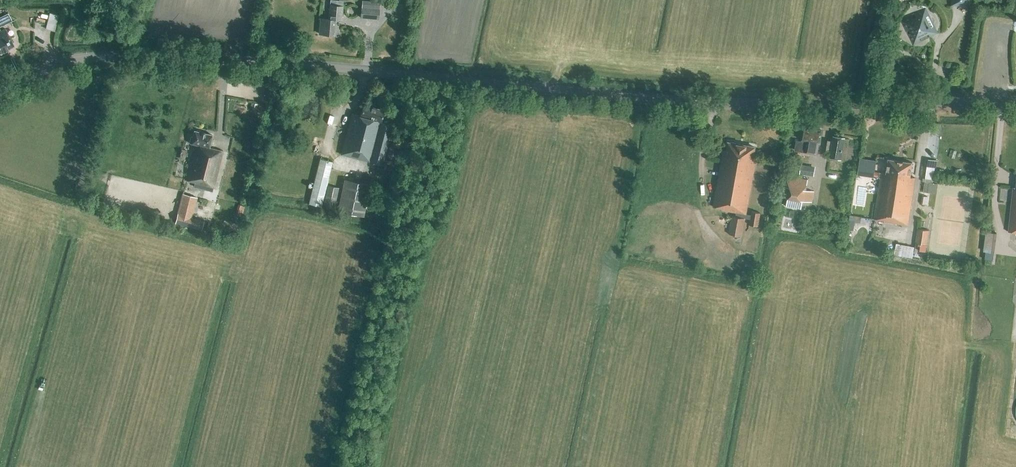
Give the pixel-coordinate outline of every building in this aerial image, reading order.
[(341,20),(343,6),(330,5),(328,19),(321,18),(319,34),(334,35),(335,20),(341,20)] [(378,19),(379,9),(361,7),(360,17),(378,19)] [(935,38),(931,10),(903,15),(907,43),(917,42),(916,38),(926,37),(926,40),(935,38)] [(53,11),(49,27),(58,30),(62,13),(53,11)] [(0,17),(0,26),(11,21),(7,13),(0,17)] [(14,46),(5,29),(0,31),(0,53),(14,46)] [(380,122),(383,110),(363,105),(360,116),(351,114),(341,154),(382,165),(392,125),(380,122)] [(817,154),(821,130),(803,127),(801,139),(803,140),(802,142),(796,141),(795,150),(817,154)] [(212,191),(223,151),(209,147),(212,135),(194,131),(191,143),(195,145),(186,180),(194,183),(193,186),(212,191)] [(840,158),(844,138),(833,136),(832,141),(827,140),(826,150),(831,151),(829,157),(840,158)] [(752,159),(754,147),(728,142),(726,155),(723,154),(713,207),(722,208),(722,210),(736,212),(736,216),(732,216),(728,234),(742,236),(745,218),(750,219),(749,225),(758,226),(760,213),(751,211),(751,215),(746,214),(755,160),(752,159)] [(395,160),(398,145),(390,143),(386,158),(395,160)] [(927,157),(926,176),(937,177),(938,158),(927,157)] [(308,204),(321,207),(332,162),(320,159),(308,204)] [(910,177),(912,163),(888,159),(886,173),(881,173),(873,172),(872,176),(878,177),(878,178),(880,178),(874,219),(884,220),(884,221),(908,225),(915,178),(910,177)] [(813,175),(815,168),(801,166),(800,173),(813,175)] [(811,202),(814,191),(806,190),(808,179),(785,175),(781,196),(788,197),(786,205),(801,208),(802,200),(811,202)] [(345,178),(342,191),(338,210),(364,216),(371,184),(345,178)] [(928,181),(928,191),(940,192),(940,182),(928,181)] [(325,196),(322,208),(334,210),(337,198),(339,188),(327,186),(325,196)] [(191,220),(196,198),(183,194),(177,217),(191,220)] [(244,217),(247,204),(241,203),(238,215),(244,217)] [(858,221),(869,223),(870,217),(854,213),(851,228),(857,229),(858,221)] [(919,251),(925,252),(929,230),(918,228),(915,243),(920,244),(919,251)] [(994,252),(997,233),(986,232),(983,252),(994,252)] [(897,253),(916,257),(918,245),(899,242),(897,253)] [(996,264),(1008,265),(1009,254),(997,252),(996,264)]
